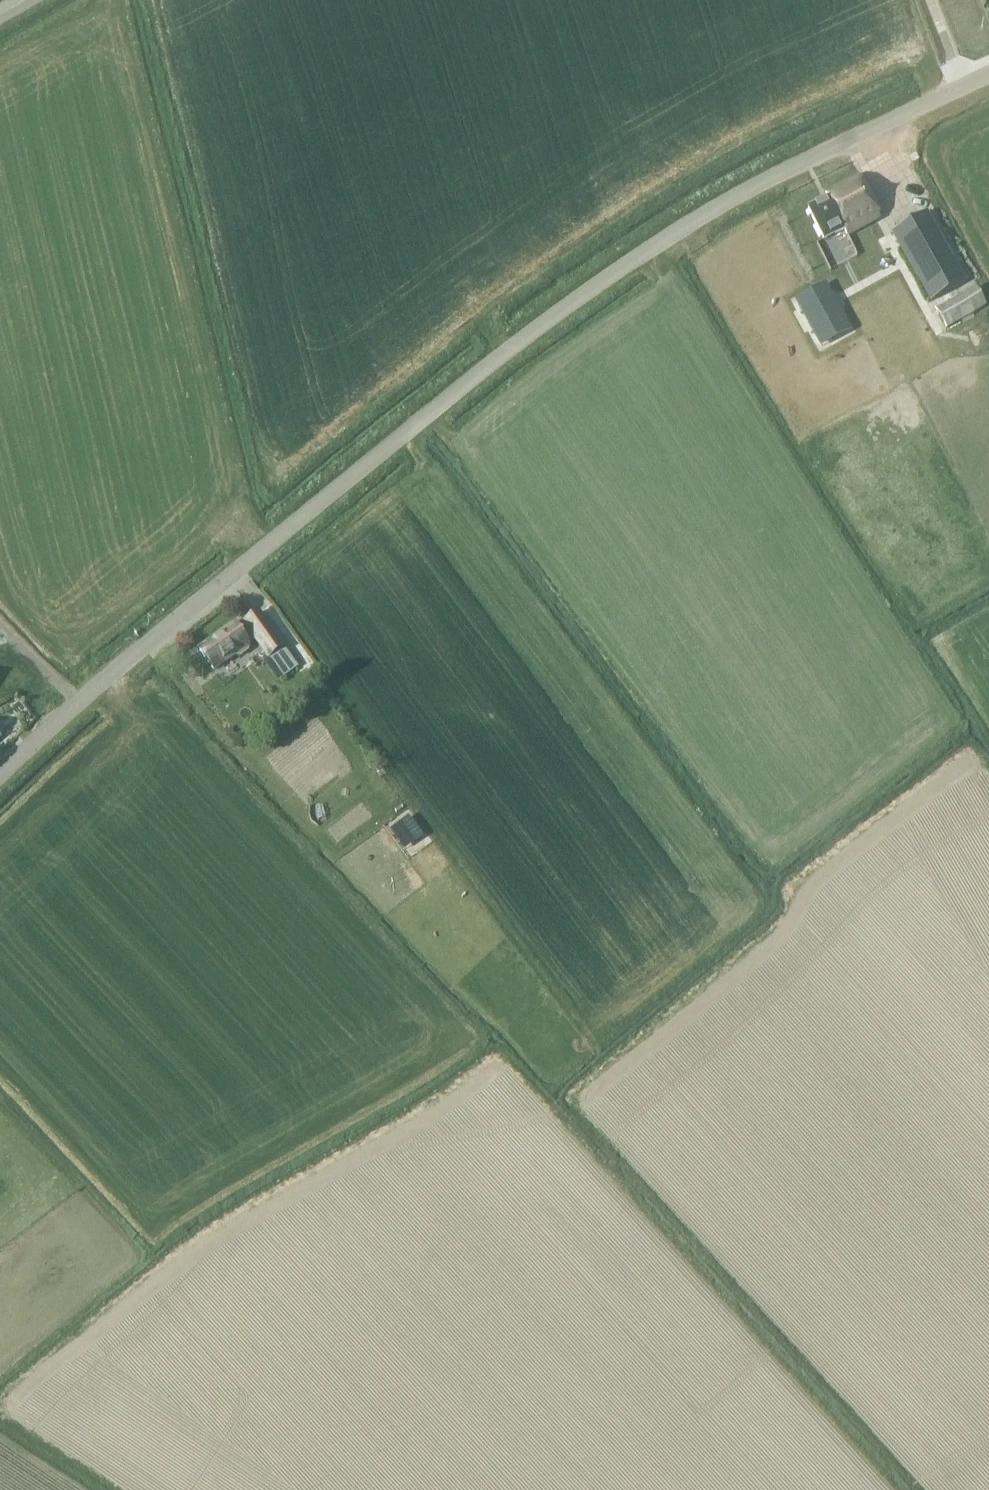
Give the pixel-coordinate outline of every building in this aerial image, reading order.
[(847,235),(881,217),(859,176),(825,194),(828,199),(808,210),(825,241),(844,230),(847,235)] [(931,302),(966,282),(927,212),(892,232),(931,302)] [(816,337),(845,321),(825,285),(796,301),(816,337)] [(946,329),(986,307),(975,287),(935,309),(946,329)] [(297,668),(258,613),(244,623),(237,629),(234,625),(199,650),(213,669),(255,639),(283,678),(297,668)]
